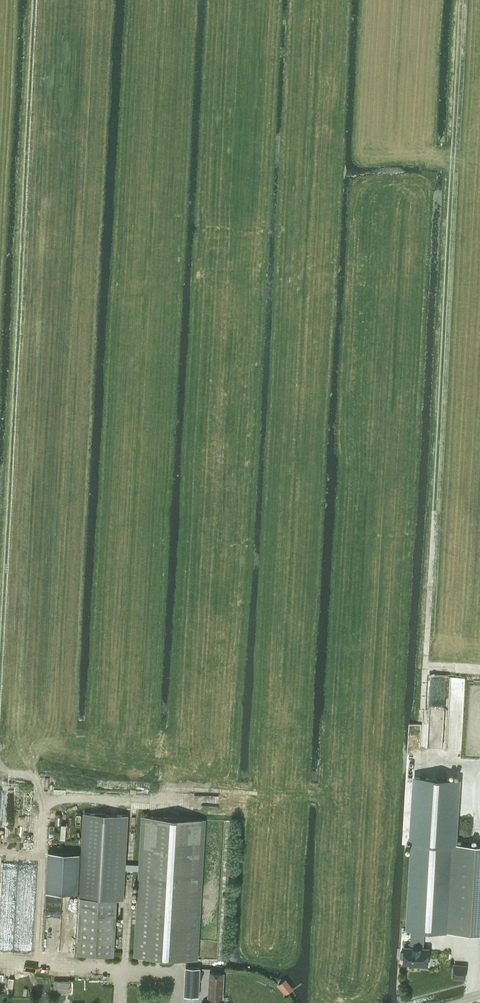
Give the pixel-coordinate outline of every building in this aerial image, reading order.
[(413,776),(409,841),(412,841),(452,843),(457,843),(461,778),(413,776)] [(80,897),(77,953),(114,955),(117,898),(124,899),(128,815),(83,813),(79,896),(80,897)] [(144,816),(136,955),(196,959),(204,819),(144,816)] [(408,929),(411,929),(424,930),(449,931),(479,933),(479,915),(479,911),(448,909),(452,843),(413,841),(408,929)] [(78,893),(80,853),(48,851),(46,891),(78,893)] [(400,952),(400,956),(402,958),(404,958),(404,963),(418,963),(418,965),(427,966),(429,947),(423,947),(424,942),(424,930),(411,929),(411,946),(405,946),(404,951),(402,951),(401,951),(400,952)] [(208,996),(209,996),(219,997),(222,997),(224,973),(210,972),(208,996)]
